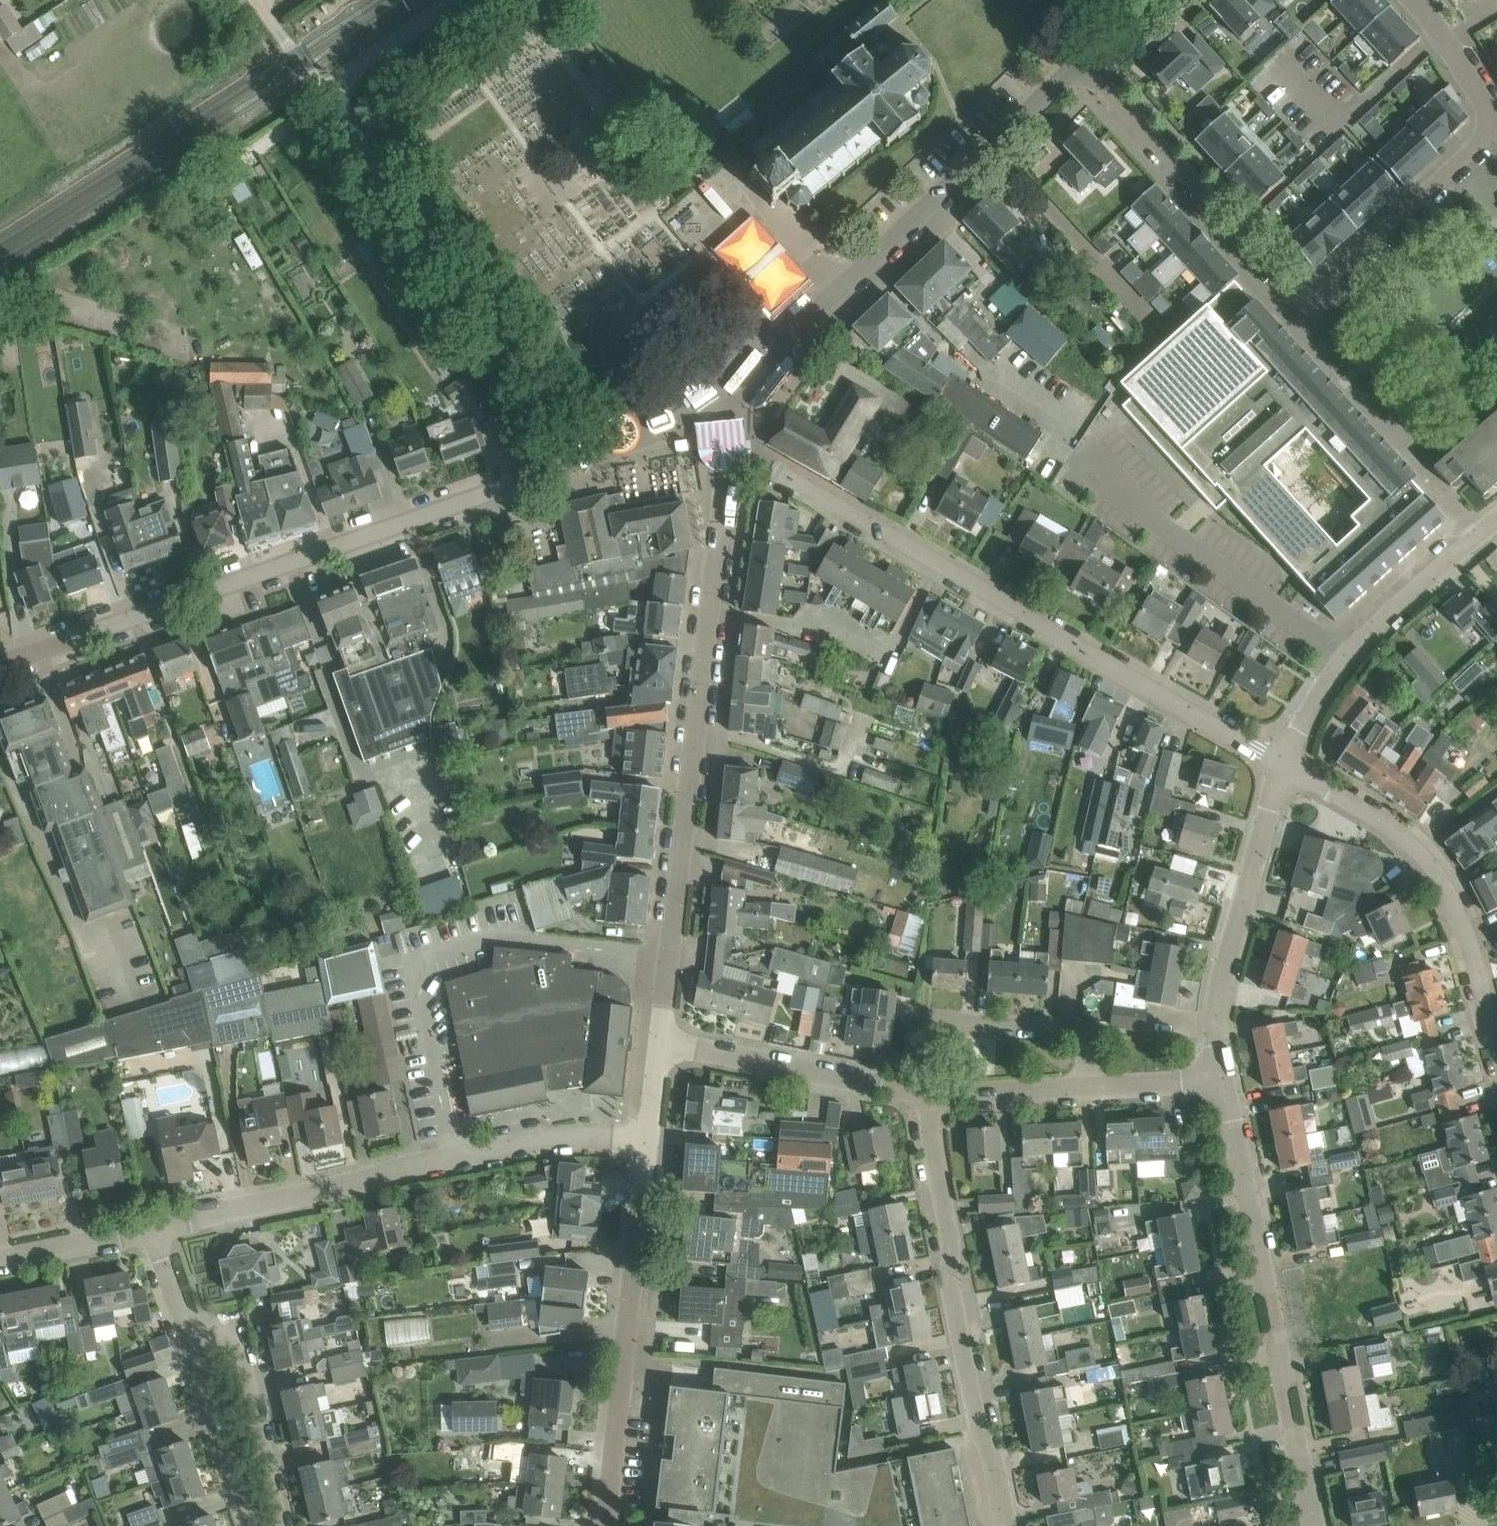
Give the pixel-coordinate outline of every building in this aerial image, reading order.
[(872,149),(884,140),(886,143),(886,147),(889,147),(890,143),(897,137),(899,139),(911,130),(909,128),(917,121),(920,121),(921,118),(917,118),(914,115),(926,105),(929,106),(930,104),(927,103),(928,97),(931,96),(930,94),(927,95),(923,90),(925,88),(923,86),(921,89),(918,89),(926,81),(930,83),(931,80),(928,79),(929,66),(933,64),(932,62),(928,63),(920,53),(922,50),(919,48),(918,52),(904,51),(903,47),(897,39),(886,46),(880,46),(880,44),(878,44),(873,38),(898,17),(884,0),(847,30),(824,50),(840,70),(833,75),(829,75),(827,81),(830,81),(833,84),(823,92),(822,90),(820,91),(822,93),(809,104),(808,101),(806,103),(808,105),(796,115),(794,113),(792,114),(794,116),(781,127),(779,125),(778,126),(780,128),(766,140),(764,137),(762,139),(764,141),(760,143),(757,140),(756,142),(759,145),(755,150),(751,150),(751,153),(755,153),(757,159),(755,162),(756,164),(760,161),(761,163),(760,168),(762,171),(757,176),(751,176),(751,180),(757,181),(755,183),(770,201),(771,200),(771,205),(775,206),(776,201),(785,193),(786,195),(787,194),(789,202),(787,204),(789,206),(791,204),(797,208),(797,211),(799,211),(799,208),(807,206),(809,208),(811,207),(809,205),(812,199),(872,149)] [(1239,39),(1275,6),(1269,0),(1245,0),(1243,2),(1241,0),(1215,0),(1210,5),(1223,19),(1222,20),(1239,39)] [(1346,18),(1365,0),(1333,0),(1331,2),(1346,18)] [(1382,0),(1365,0),(1346,18),(1360,34),(1389,7),(1382,0)] [(33,24),(23,30),(6,4),(0,8),(0,34),(5,42),(15,57),(43,40),(33,24)] [(1369,58),(1376,51),(1405,25),(1389,7),(1360,34),(1353,40),(1369,58)] [(1391,67),(1420,41),(1405,25),(1376,51),(1391,67)] [(1159,50),(1164,55),(1148,70),(1166,89),(1182,74),(1183,76),(1200,60),(1214,75),(1225,65),(1197,35),(1187,44),(1177,34),(1159,50)] [(1345,77),(1351,72),(1343,63),(1337,69),(1345,77)] [(1345,77),(1353,86),(1359,81),(1351,72),(1345,77)] [(1401,82),(1406,88),(1415,80),(1410,74),(1401,82)] [(1401,82),(1392,91),(1397,96),(1406,88),(1401,82)] [(1424,108),(1424,109),(1450,137),(1468,120),(1456,107),(1461,102),(1450,85),(1442,92),(1424,108)] [(1254,101),(1262,110),(1268,105),(1260,96),(1254,101)] [(1270,119),(1276,114),(1268,105),(1262,110),(1270,119)] [(1371,120),(1380,112),(1375,106),(1366,114),(1371,120)] [(741,130),(748,139),(764,125),(764,126),(768,123),(761,115),(758,117),(750,108),(730,125),(737,134),(741,130)] [(1195,141),(1210,158),(1246,125),(1231,108),(1195,141)] [(1450,137),(1424,109),(1409,123),(1435,151),(1450,137)] [(1371,120),(1366,114),(1357,123),(1363,128),(1371,120)] [(1390,140),(1394,143),(1420,171),(1438,155),(1435,151),(1409,123),(1390,140)] [(1261,141),(1246,125),(1210,158),(1225,174),(1261,141)] [(1079,193),(1115,160),(1098,142),(1097,143),(1083,128),(1064,145),(1077,160),(1073,164),(1071,161),(1060,171),(1079,193)] [(1283,133),(1291,142),(1297,137),(1289,128),(1283,133)] [(296,132),(281,141),(287,150),(302,142),(296,132)] [(1297,137),(1291,142),(1300,151),(1305,146),(1297,137)] [(1344,146),(1339,140),(1330,148),(1335,154),(1344,146)] [(1261,141),(1225,174),(1240,190),(1269,164),(1276,158),(1261,141)] [(1377,159),(1403,187),(1420,171),(1394,143),(1377,159)] [(1321,156),(1326,162),(1335,154),(1330,148),(1321,156)] [(1354,172),(1357,175),(1384,205),(1400,190),(1370,158),(1354,172)] [(1284,180),(1269,164),(1240,190),(1255,206),(1284,180)] [(1318,170),(1312,165),(1303,173),(1309,179),(1318,170)] [(1295,181),(1300,186),(1309,179),(1303,173),(1295,181)] [(250,194),(239,175),(226,182),(237,202),(250,194)] [(1371,217),(1384,205),(1357,175),(1344,187),(1371,217)] [(1326,198),(1329,201),(1356,231),(1371,217),(1344,187),(1341,184),(1326,198)] [(1155,185),(1131,207),(1146,224),(1127,241),(1141,256),(1160,239),(1184,216),(1155,185)] [(1275,199),(1281,205),(1290,197),(1284,191),(1275,199)] [(1027,259),(1011,242),(1024,229),(992,196),(966,222),(1014,272),(1027,259)] [(1275,199),(1268,206),(1273,212),(1281,205),(1275,199)] [(1343,243),(1356,231),(1329,201),(1316,213),(1343,243)] [(1294,221),(1300,228),(1327,257),(1343,243),(1316,213),(1310,206),(1294,221)] [(1165,289),(1187,268),(1211,246),(1209,243),(1210,243),(1196,228),(1195,228),(1184,216),(1160,239),(1174,254),(1151,274),(1165,289)] [(1313,270),(1327,257),(1300,228),(1286,240),(1313,270)] [(1103,233),(1094,242),(1106,255),(1115,246),(1103,233)] [(303,235),(295,240),(304,256),(313,251),(303,235)] [(971,270),(944,242),(920,265),(1002,350),(1012,340),(1044,368),(1046,365),(1066,342),(1030,309),(1007,334),(999,336),(992,328),(965,300),(971,295),(967,291),(979,280),(970,271),(971,270)] [(1240,276),(1211,246),(1187,268),(1202,283),(1182,301),(1196,316),(1234,281),(1240,276)] [(366,264),(377,281),(391,272),(380,255),(366,264)] [(245,260),(259,288),(266,284),(252,256),(245,260)] [(1131,264),(1122,272),(1128,278),(1137,269),(1131,264)] [(920,265),(896,288),(923,315),(934,304),(990,362),(1002,350),(920,265)] [(1031,272),(1017,285),(1035,302),(1048,290),(1031,272)] [(1241,289),(1234,281),(1196,316),(1178,332),(1161,348),(1120,384),(1121,385),(1132,398),(1122,407),(1216,511),(1228,500),(1315,595),(1312,597),(1334,621),(1446,520),(1424,496),(1421,499),(1409,485),(1412,482),(1417,478),(1408,469),(1345,399),(1339,404),(1323,386),(1329,381),(1271,317),(1256,300),(1253,302),(1241,289)] [(1010,283),(1001,293),(1016,308),(1026,298),(1017,290),(1010,283)] [(950,379),(927,364),(938,349),(921,332),(911,322),(912,320),(888,295),(854,328),(855,329),(844,339),(863,359),(874,349),(888,363),(883,368),(1008,448),(1026,461),(1043,435),(997,405),(952,375),(950,379)] [(1160,295),(1151,303),(1164,317),(1173,310),(1160,295)] [(337,369),(357,404),(373,395),(352,360),(337,369)] [(211,364),(211,384),(271,384),(271,363),(211,364)] [(473,418),(473,419),(485,411),(488,416),(491,414),(465,376),(446,389),(456,403),(462,398),(475,417),(473,418)] [(212,384),(216,410),(238,503),(249,542),(317,523),(309,493),(306,494),(289,448),(258,457),(262,470),(253,473),(245,440),(243,440),(235,405),(230,384),(212,384)] [(237,397),(241,397),(241,404),(245,404),(245,409),(271,409),(271,385),(245,385),(237,385),(237,397)] [(769,445),(833,480),(881,402),(853,385),(825,432),(788,411),(769,445)] [(66,407),(70,428),(75,459),(96,455),(87,403),(66,407)] [(447,412),(425,420),(428,429),(433,442),(438,440),(446,463),(480,451),(476,440),(478,439),(479,438),(480,438),(480,437),(481,437),(481,436),(481,435),(481,434),(481,433),(477,423),(471,425),(469,421),(453,426),(451,420),(447,412)] [(1469,436),(1473,441),(1470,444),(1466,439),(1434,468),(1450,486),(1453,488),(1456,488),(1459,485),(1460,482),(1459,479),(1464,474),(1483,496),(1495,486),(1493,484),(1496,481),(1496,412),(1469,436)] [(354,459),(350,460),(350,458),(328,465),(334,485),(318,490),(329,518),(381,498),(371,471),(369,471),(364,457),(376,453),(365,423),(344,431),(354,459)] [(388,443),(401,479),(431,468),(416,425),(403,430),(406,436),(388,443)] [(933,473),(946,480),(971,436),(959,429),(933,473)] [(155,445),(160,482),(183,479),(177,442),(155,445)] [(40,483),(34,444),(0,449),(0,485),(1,490),(40,483)] [(841,485),(867,501),(883,475),(858,459),(841,485)] [(59,465),(46,469),(51,486),(65,482),(59,465)] [(957,474),(953,482),(936,511),(972,531),(977,523),(990,530),(1003,506),(989,498),(987,502),(965,489),(970,481),(957,474)] [(48,486),(60,524),(92,515),(79,478),(65,482),(51,486),(48,486)] [(234,543),(232,538),(227,521),(239,517),(229,486),(215,489),(220,512),(192,522),(202,554),(234,543)] [(143,534),(138,511),(135,512),(132,502),(137,501),(132,488),(104,498),(108,511),(105,512),(116,544),(125,571),(154,560),(145,533),(143,534)] [(628,581),(628,582),(638,581),(653,577),(653,569),(663,570),(664,570),(664,564),(688,566),(690,549),(692,549),(684,504),(624,514),(621,495),(621,494),(607,497),(606,495),(559,506),(572,559),(527,570),(534,597),(580,589),(616,583),(628,581)] [(166,500),(138,511),(143,534),(145,533),(154,560),(186,549),(177,522),(175,523),(166,500)] [(754,542),(785,547),(822,553),(833,533),(821,526),(814,538),(800,536),(799,540),(795,540),(800,512),(788,510),(788,506),(760,501),(754,542)] [(1056,559),(1068,566),(1084,540),(1071,532),(1066,542),(1035,524),(1039,517),(1027,510),(1013,534),(1025,540),(1018,551),(1050,569),(1056,559)] [(58,586),(51,544),(48,523),(19,528),(22,544),(31,543),(39,567),(16,575),(28,609),(34,607),(37,613),(47,609),(47,603),(53,601),(49,590),(58,586)] [(1084,540),(1068,566),(1079,573),(1070,588),(1104,607),(1113,591),(1124,597),(1137,573),(1126,566),(1120,577),(1090,559),(1097,547),(1084,540)] [(469,541),(433,553),(444,584),(467,577),(473,594),(502,584),(491,551),(475,557),(469,541)] [(833,544),(815,575),(835,586),(826,602),(832,606),(842,590),(869,607),(860,622),(874,630),(883,615),(898,623),(916,592),(904,586),(909,576),(890,565),(885,575),(862,561),(867,552),(849,541),(843,550),(833,544)] [(754,542),(750,565),(781,570),(785,547),(754,542)] [(58,586),(58,588),(65,585),(69,595),(105,582),(98,564),(95,556),(91,557),(86,544),(73,549),(73,548),(54,555),(52,543),(51,544),(58,586)] [(362,578),(363,581),(386,647),(389,646),(394,662),(410,657),(432,649),(427,635),(438,631),(422,584),(423,583),(415,560),(362,578)] [(680,606),(683,606),(688,566),(664,564),(664,570),(663,570),(663,574),(658,574),(654,603),(667,605),(668,601),(680,602),(680,606)] [(798,575),(800,566),(789,564),(787,573),(798,575)] [(750,565),(747,588),(778,593),(781,570),(750,565)] [(800,566),(798,575),(801,575),(810,576),(811,567),(800,566)] [(616,583),(580,589),(584,611),(619,605),(616,583)] [(357,584),(316,599),(329,635),(330,635),(332,634),(335,640),(333,641),(334,644),(344,669),(348,678),(336,682),(358,742),(370,738),(368,710),(373,708),(360,674),(359,670),(385,661),(357,584)] [(778,593),(747,588),(743,611),(774,616),(778,593)] [(584,611),(580,589),(534,597),(506,602),(506,604),(496,606),(499,623),(509,622),(510,625),(584,612),(584,611)] [(794,601),(796,592),(785,590),(783,599),(794,601)] [(1444,608),(1463,630),(1475,621),(1492,641),(1496,637),(1496,605),(1496,604),(1494,601),(1483,611),(1465,590),(1444,608)] [(1149,599),(1134,624),(1160,639),(1164,633),(1172,619),(1189,629),(1206,600),(1192,592),(1183,608),(1153,591),(1149,599)] [(796,592),(794,601),(805,603),(807,593),(798,592),(796,592)] [(945,661),(947,657),(946,657),(969,616),(929,594),(905,639),(918,646),(945,661)] [(643,644),(678,648),(683,606),(680,606),(680,602),(668,601),(667,605),(654,603),(629,600),(627,620),(615,618),(614,631),(644,635),(643,644)] [(272,615),(271,616),(291,668),(275,673),(284,697),(302,691),(302,690),(313,686),(308,674),(298,678),(295,671),(302,669),(293,647),(312,639),(299,606),(273,616),(272,615)] [(291,668),(271,616),(204,639),(240,741),(232,744),(259,817),(294,804),(274,747),(270,748),(263,732),(255,708),(284,697),(275,673),(291,668)] [(946,657),(947,657),(963,666),(985,625),(969,616),(946,657)] [(742,624),(738,656),(771,660),(772,656),(786,659),(788,652),(815,659),(818,647),(790,639),(790,641),(773,636),(774,628),(742,624)] [(1188,655),(1212,669),(1234,631),(1223,625),(1216,637),(1203,630),(1188,655)] [(1259,639),(1248,632),(1237,652),(1248,659),(1259,639)] [(593,641),(596,655),(617,651),(617,650),(629,648),(627,635),(614,637),(614,636),(593,641)] [(1014,680),(993,721),(1010,730),(1021,709),(1016,706),(1021,695),(1026,685),(1022,682),(1037,652),(1007,636),(990,667),(1014,680)] [(179,692),(174,677),(196,669),(186,641),(156,652),(166,679),(161,681),(167,696),(179,692)] [(614,727),(614,728),(668,722),(665,703),(671,704),(678,648),(643,644),(639,643),(638,649),(628,648),(625,668),(635,670),(631,705),(572,713),(556,715),(559,739),(575,736),(587,734),(589,734),(607,729),(614,727)] [(1418,648),(1405,659),(1421,677),(1433,666),(1418,648)] [(394,662),(360,674),(373,708),(368,710),(370,738),(358,742),(365,765),(431,741),(431,716),(440,693),(432,649),(410,657),(394,662)] [(145,656),(124,664),(143,716),(153,712),(145,690),(156,686),(145,656)] [(738,656),(734,685),(760,688),(774,689),(777,660),(771,660),(738,656)] [(1246,659),(1233,681),(1263,698),(1282,666),(1270,659),(1264,670),(1246,659)] [(1473,682),(1487,669),(1479,660),(1464,673),(1473,682)] [(956,688),(968,694),(980,667),(969,662),(956,688)] [(147,727),(143,716),(124,664),(104,671),(116,701),(124,698),(133,720),(129,721),(136,740),(150,735),(147,727)] [(610,694),(609,691),(618,690),(616,677),(608,679),(605,664),(566,670),(569,699),(610,694)] [(1033,720),(1028,743),(1070,752),(1075,730),(1065,728),(1066,727),(1075,704),(1077,704),(1080,698),(1078,697),(1085,681),(1057,670),(1050,688),(1046,696),(1057,701),(1048,723),(1033,720)] [(103,672),(80,680),(100,732),(108,753),(126,746),(111,703),(114,702),(103,672)] [(890,678),(878,673),(868,694),(880,699),(890,678)] [(1430,689),(1415,675),(1408,683),(1423,697),(1430,689)] [(90,736),(100,732),(80,680),(60,688),(72,719),(82,715),(90,736)] [(923,684),(915,711),(947,721),(955,694),(923,684)] [(734,685),(731,710),(765,713),(764,715),(773,715),(773,714),(774,689),(760,688),(734,685)] [(100,808),(86,768),(73,773),(58,734),(60,733),(48,699),(46,700),(42,691),(0,707),(0,734),(18,783),(27,780),(45,833),(53,830),(67,870),(61,872),(65,881),(71,879),(86,922),(135,905),(128,885),(100,809),(100,808)] [(1086,723),(1076,746),(1100,758),(1112,734),(1125,707),(1096,693),(1082,721),(1086,723)] [(800,707),(838,721),(843,707),(805,694),(800,707)] [(1346,749),(1337,763),(1363,780),(1379,756),(1377,754),(1391,732),(1395,735),(1400,728),(1375,711),(1365,702),(1362,700),(1361,702),(1344,722),(1357,732),(1353,739),(1348,739),(1344,745),(1346,749)] [(765,713),(731,710),(729,731),(763,735),(762,739),(775,740),(778,714),(773,714),(773,715),(764,715),(765,713)] [(1157,757),(1154,756),(1164,729),(1140,719),(1129,748),(1141,752),(1133,773),(1149,779),(1157,757)] [(825,725),(819,744),(840,750),(847,726),(826,720),(825,725)] [(668,722),(614,728),(612,757),(626,759),(624,775),(661,779),(668,722)] [(456,723),(433,728),(441,757),(463,751),(456,723)] [(312,793),(288,724),(269,731),(274,746),(278,744),(297,798),(312,793)] [(1379,756),(1363,780),(1395,801),(1410,777),(1407,775),(1423,752),(1434,735),(1416,724),(1405,741),(1409,743),(1398,760),(1394,766),(1380,757),(1379,756)] [(182,736),(189,756),(211,748),(203,728),(182,736)] [(1410,777),(1395,801),(1420,819),(1436,795),(1435,795),(1445,780),(1449,783),(1459,769),(1442,758),(1454,740),(1442,733),(1433,747),(1431,746),(1410,777)] [(154,751),(167,788),(171,798),(187,793),(170,745),(154,751)] [(819,757),(830,760),(832,752),(821,750),(819,757)] [(1156,786),(1154,793),(1171,798),(1173,790),(1174,790),(1181,755),(1164,751),(1156,786)] [(776,783),(813,794),(820,774),(782,762),(776,783)] [(1211,792),(1210,797),(1227,801),(1235,771),(1205,763),(1198,789),(1211,792)] [(726,767),(722,804),(753,807),(757,771),(726,767)] [(861,781),(892,792),(897,779),(866,768),(861,781)] [(543,776),(546,798),(584,793),(581,770),(543,776)] [(1460,788),(1469,800),(1489,784),(1479,772),(1460,788)] [(1112,784),(1095,780),(1082,841),(1098,844),(1112,784)] [(623,801),(620,829),(655,833),(660,790),(591,782),(590,798),(623,801)] [(1134,825),(1141,793),(1128,790),(1129,788),(1112,784),(1099,844),(1096,856),(1115,861),(1118,849),(1115,849),(1120,826),(1125,828),(1126,823),(1134,825)] [(354,794),(362,816),(383,808),(375,786),(354,794)] [(178,817),(171,798),(167,788),(152,793),(162,823),(178,817)] [(1171,798),(1154,793),(1150,805),(1149,811),(1170,816),(1171,812),(1175,813),(1171,825),(1184,829),(1180,846),(1211,855),(1220,825),(1193,818),(1197,805),(1171,798)] [(131,817),(124,799),(100,808),(128,885),(140,881),(136,871),(143,869),(141,865),(147,863),(141,844),(136,831),(131,817)] [(753,807),(722,804),(719,839),(755,843),(756,832),(763,833),(765,810),(753,808),(753,807)] [(1496,832),(1496,804),(1494,806),(1492,804),(1468,821),(1470,824),(1445,842),(1465,869),(1494,848),(1488,839),(1496,832)] [(182,827),(192,859),(201,856),(202,850),(193,823),(182,827)] [(146,827),(136,831),(141,844),(151,840),(146,827)] [(655,833),(620,829),(618,847),(584,843),(582,861),(616,864),(617,857),(652,861),(655,833)] [(1034,832),(1026,865),(1046,870),(1053,837),(1034,832)] [(1336,920),(1337,922),(1367,900),(1375,894),(1370,883),(1383,875),(1376,859),(1341,849),(1341,848),(1307,838),(1293,887),(1327,897),(1337,899),(1333,910),(1329,921),(1307,915),(1304,927),(1329,935),(1334,922),(1336,920)] [(781,850),(775,871),(852,893),(852,891),(857,874),(858,872),(781,850)] [(772,887),(776,874),(726,860),(723,873),(747,880),(772,887)] [(1193,863),(1188,878),(1204,883),(1208,868),(1193,863)] [(525,886),(531,910),(593,892),(594,897),(609,894),(606,922),(645,926),(650,878),(613,873),(614,866),(613,866),(563,880),(562,876),(525,886)] [(1149,890),(1145,904),(1151,906),(1170,912),(1175,898),(1197,905),(1204,883),(1188,878),(1184,877),(1155,868),(1148,889),(1149,890)] [(1471,883),(1487,913),(1496,908),(1496,870),(1471,883)] [(422,916),(464,903),(455,873),(413,886),(422,916)] [(1030,898),(1046,899),(1047,882),(1031,881),(1030,898)] [(794,922),(796,906),(745,901),(746,891),(714,887),(712,909),(770,916),(778,920),(786,922),(786,920),(794,922)] [(963,950),(979,951),(979,947),(981,922),(983,901),(967,899),(963,950)] [(1367,900),(1337,922),(1343,934),(1353,930),(1357,938),(1374,930),(1381,945),(1388,941),(1406,933),(1410,931),(1397,903),(1374,913),(1367,900)] [(1123,911),(1112,908),(1113,906),(1091,901),(1088,915),(1120,923),(1123,911)] [(712,909),(706,956),(724,959),(729,959),(732,935),(741,936),(742,927),(769,930),(769,929),(785,931),(786,922),(778,920),(770,916),(712,909)] [(380,916),(385,934),(406,928),(401,910),(380,916)] [(886,950),(915,958),(925,925),(923,925),(925,919),(898,911),(896,917),(899,918),(894,935),(890,934),(886,950)] [(1064,930),(1063,950),(1062,960),(1111,965),(1113,950),(1114,927),(1065,914),(1064,930)] [(996,949),(998,924),(981,922),(979,947),(991,948),(996,949)] [(1128,943),(1131,928),(1117,926),(1114,940),(1128,943)] [(224,955),(252,947),(252,946),(255,946),(249,930),(219,938),(221,944),(224,955)] [(1048,949),(1063,950),(1064,930),(1050,930),(1048,949)] [(1280,932),(1271,960),(1298,969),(1303,953),(1317,958),(1321,945),(1280,932)] [(198,939),(177,945),(181,955),(184,966),(205,959),(201,949),(198,939)] [(1143,940),(1141,955),(1155,957),(1151,973),(1179,978),(1185,948),(1143,940)] [(320,966),(329,1005),(360,999),(373,1062),(378,1086),(403,1081),(373,942),(318,954),(320,966)] [(630,1007),(631,1000),(631,996),(630,992),(628,987),(626,984),(623,981),(619,978),(615,976),(611,975),(604,974),(604,972),(571,969),(573,955),(495,947),(493,968),(460,978),(445,983),(445,984),(446,984),(458,1041),(466,1081),(464,1081),(471,1117),(549,1101),(547,1091),(585,1087),(584,1093),(609,1095),(611,1096),(614,1095),(617,1094),(619,1092),(621,1091),(623,1088),(624,1086),(624,1083),(628,1052),(630,1052),(632,1036),(629,1036),(632,1008),(630,1007)] [(777,980),(781,981),(781,980),(825,990),(827,982),(831,966),(832,964),(775,947),(769,969),(779,971),(777,980)] [(987,991),(1017,993),(1019,964),(1004,963),(1005,949),(996,949),(991,948),(987,991)] [(1019,964),(1017,993),(1047,996),(1050,953),(1036,951),(1035,966),(1019,964)] [(724,959),(706,956),(705,973),(700,972),(694,1005),(740,1017),(747,985),(722,978),(724,963),(724,959)] [(1298,969),(1271,960),(1262,988),(1289,997),(1289,996),(1302,1001),(1304,1001),(1308,989),(1306,988),(1293,984),(1298,969)] [(933,987),(964,989),(966,963),(935,961),(933,987)] [(1356,980),(1376,974),(1372,962),(1352,968),(1356,980)] [(1401,966),(1411,1000),(1440,992),(1434,969),(1420,973),(1417,962),(1401,966)] [(330,1012),(329,1005),(320,966),(305,969),(308,984),(265,992),(274,1037),(275,1042),(334,1031),(334,1029),(330,1012)] [(840,969),(831,966),(827,982),(841,987),(847,968),(841,967),(840,969)] [(1148,990),(1134,987),(1132,999),(1146,1002),(1174,1007),(1179,978),(1151,973),(1148,990)] [(274,1037),(265,992),(261,974),(260,974),(218,984),(203,988),(213,1042),(215,1048),(274,1037)] [(747,985),(740,1017),(769,1025),(778,993),(762,989),(765,978),(750,974),(748,985),(747,985)] [(1313,978),(1313,996),(1332,997),(1333,978),(1313,978)] [(1084,992),(1115,996),(1117,984),(1102,980),(1084,992)] [(804,1011),(817,1013),(818,1011),(821,1011),(825,991),(781,981),(778,992),(794,996),(791,1008),(804,1011)] [(172,987),(175,997),(190,992),(187,983),(172,987)] [(1145,1010),(1146,1002),(1132,999),(1134,987),(1117,984),(1114,1006),(1113,1006),(1111,1025),(1144,1030),(1146,1010),(1145,1010)] [(120,1057),(213,1042),(203,988),(190,992),(175,997),(169,998),(104,1021),(45,1039),(54,1066),(120,1057)] [(851,1003),(850,1016),(860,1018),(892,1022),(896,995),(853,989),(851,1003)] [(1440,992),(1411,1000),(1393,1005),(1397,1019),(1415,1014),(1420,1033),(1435,1029),(1432,1018),(1446,1014),(1440,992)] [(1394,1023),(1389,1005),(1347,1016),(1351,1032),(1363,1028),(1364,1031),(1394,1023)] [(340,1010),(330,1012),(334,1029),(343,1027),(340,1010)] [(818,1011),(817,1013),(812,1039),(827,1041),(832,1013),(821,1011),(818,1011)] [(860,1018),(850,1016),(848,1029),(846,1043),(888,1049),(892,1022),(860,1018)] [(1254,1030),(1260,1060),(1288,1054),(1285,1038),(1299,1035),(1296,1022),(1282,1025),(1254,1030)] [(1437,1035),(1421,1039),(1430,1073),(1460,1065),(1454,1043),(1440,1046),(1437,1035)] [(1382,1048),(1385,1064),(1413,1057),(1409,1042),(1382,1048)] [(287,1076),(286,1049),(261,1051),(263,1077),(287,1076)] [(1288,1054),(1260,1060),(1266,1089),(1293,1083),(1293,1082),(1308,1079),(1305,1067),(1291,1070),(1288,1054)] [(1422,1109),(1439,1104),(1440,1107),(1456,1102),(1452,1091),(1466,1087),(1460,1065),(1430,1073),(1435,1091),(1419,1095),(1422,1109)] [(1335,1069),(1309,1075),(1314,1093),(1325,1091),(1338,1088),(1340,1087),(1335,1069)] [(183,1078),(199,1092),(205,1091),(203,1080),(191,1071),(182,1073),(183,1078)] [(690,1086),(687,1108),(746,1114),(747,1101),(721,1098),(722,1089),(690,1086)] [(1325,1091),(1329,1103),(1341,1100),(1338,1088),(1325,1091)] [(306,1119),(312,1150),(343,1143),(335,1107),(319,1111),(315,1092),(287,1098),(293,1122),(306,1119)] [(360,1100),(349,1102),(354,1129),(366,1127),(368,1138),(400,1131),(392,1092),(372,1096),(360,1098),(360,1100)] [(281,1143),(277,1124),(289,1122),(290,1125),(291,1125),(284,1094),(252,1100),(255,1115),(241,1118),(250,1165),(270,1161),(267,1146),(281,1143)] [(140,1132),(134,1099),(122,1101),(128,1134),(140,1132)] [(826,1123),(826,1126),(839,1127),(842,1104),(829,1102),(826,1123)] [(1271,1112),(1277,1141),(1304,1136),(1301,1119),(1315,1116),(1313,1104),(1298,1107),(1271,1112)] [(1368,1105),(1349,1110),(1355,1133),(1375,1128),(1368,1105)] [(746,1114),(687,1108),(685,1130),(743,1137),(744,1129),(746,1114)] [(1441,1112),(1451,1146),(1480,1138),(1474,1116),(1460,1119),(1457,1108),(1441,1112)] [(77,1110),(63,1113),(70,1147),(84,1144),(77,1110)] [(28,1151),(25,1152),(27,1165),(35,1200),(64,1194),(57,1159),(56,1159),(55,1151),(69,1148),(69,1147),(70,1147),(63,1113),(50,1116),(48,1116),(54,1146),(40,1149),(38,1146),(29,1148),(28,1151)] [(1421,1116),(1424,1127),(1436,1124),(1433,1113),(1421,1116)] [(221,1155),(214,1122),(177,1130),(175,1115),(158,1119),(170,1181),(194,1176),(191,1161),(221,1155)] [(1164,1119),(1135,1121),(1136,1149),(1153,1148),(1153,1162),(1165,1162),(1166,1176),(1180,1175),(1178,1147),(1166,1147),(1164,1119)] [(792,1121),(791,1139),(825,1141),(825,1139),(826,1126),(826,1123),(792,1121)] [(1136,1149),(1135,1121),(1105,1122),(1106,1151),(1107,1151),(1108,1164),(1121,1163),(1120,1149),(1136,1149)] [(1081,1124),(1051,1125),(1053,1155),(1068,1154),(1069,1168),(1083,1167),(1082,1153),(1081,1124)] [(1014,1199),(1015,1212),(1015,1213),(1033,1212),(1030,1169),(1037,1168),(1036,1156),(1053,1155),(1051,1125),(1022,1127),(1024,1162),(1012,1162),(1014,1195),(1014,1199)] [(826,1126),(825,1139),(838,1140),(839,1127),(826,1126)] [(845,1136),(853,1173),(862,1171),(865,1186),(881,1183),(876,1161),(892,1158),(886,1128),(845,1136)] [(969,1130),(971,1162),(1000,1160),(998,1128),(969,1130)] [(85,1153),(92,1188),(123,1182),(113,1129),(93,1133),(97,1151),(85,1153)] [(1304,1136),(1277,1141),(1283,1171),(1310,1165),(1310,1164),(1324,1161),(1322,1148),(1307,1151),(1304,1136)] [(1480,1138),(1451,1146),(1437,1149),(1442,1167),(1427,1171),(1432,1187),(1476,1175),(1473,1164),(1486,1160),(1480,1138)] [(715,1193),(715,1204),(793,1209),(827,1207),(832,1145),(780,1141),(778,1169),(753,1167),(752,1181),(737,1180),(737,1175),(684,1171),(683,1191),(715,1193)] [(686,1144),(684,1171),(737,1175),(737,1180),(752,1181),(753,1167),(753,1162),(720,1160),(721,1147),(686,1144)] [(1329,1156),(1332,1170),(1356,1165),(1354,1151),(1329,1156)] [(560,1183),(557,1209),(601,1214),(603,1201),(600,1200),(602,1187),(584,1185),(586,1167),(561,1164),(545,1167),(546,1174),(524,1179),(526,1191),(550,1186),(549,1182),(560,1183)] [(27,1165),(0,1170),(0,1181),(5,1206),(35,1200),(27,1165)] [(1097,1171),(1098,1186),(1110,1185),(1109,1169),(1097,1171)] [(1081,1195),(1055,1196),(1056,1209),(1097,1208),(1096,1194),(1097,1194),(1095,1170),(1083,1171),(1079,1171),(1081,1195)] [(1287,1194),(1293,1223),(1321,1217),(1318,1201),(1332,1198),(1329,1186),(1334,1185),(1332,1173),(1310,1177),(1313,1189),(1287,1194)] [(1471,1219),(1496,1212),(1496,1198),(1494,1189),(1481,1192),(1477,1181),(1462,1185),(1462,1186),(1431,1195),(1434,1208),(1438,1207),(1438,1208),(1457,1203),(1457,1201),(1465,1198),(1471,1219)] [(1369,1193),(1372,1205),(1385,1202),(1381,1189),(1369,1193)] [(1015,1212),(1014,1199),(1014,1195),(980,1197),(981,1214),(1015,1212)] [(854,1214),(859,1242),(907,1232),(902,1204),(879,1209),(877,1198),(856,1202),(831,1207),(833,1218),(854,1214)] [(728,1265),(727,1277),(759,1279),(759,1278),(759,1271),(756,1268),(751,1268),(755,1238),(758,1238),(763,1235),(764,1226),(763,1224),(777,1225),(791,1227),(796,1227),(793,1209),(715,1204),(714,1217),(687,1215),(683,1247),(685,1247),(684,1252),(683,1252),(682,1261),(712,1264),(712,1263),(717,1263),(717,1264),(728,1265)] [(1377,1209),(1381,1224),(1397,1220),(1393,1205),(1377,1209)] [(369,1230),(348,1235),(353,1260),(390,1252),(390,1249),(403,1246),(395,1208),(366,1215),(369,1230)] [(601,1214),(557,1209),(554,1236),(596,1240),(597,1226),(600,1227),(601,1214)] [(1094,1211),(1096,1224),(1110,1221),(1107,1209),(1094,1211)] [(1087,1210),(1075,1210),(1076,1229),(1088,1228),(1087,1210)] [(1471,1219),(1475,1233),(1446,1241),(1447,1245),(1439,1247),(1442,1261),(1480,1250),(1480,1253),(1496,1248),(1493,1237),(1496,1236),(1496,1212),(1471,1219)] [(1163,1232),(1166,1248),(1193,1243),(1187,1214),(1146,1222),(1149,1235),(1163,1232)] [(990,1230),(995,1259),(1023,1253),(1020,1236),(1034,1234),(1047,1232),(1044,1215),(1015,1218),(1016,1224),(990,1230)] [(1321,1217),(1293,1223),(1299,1252),(1327,1246),(1341,1243),(1338,1230),(1324,1233),(1321,1217)] [(1098,1238),(1110,1237),(1109,1223),(1097,1224),(1098,1238)] [(1345,1236),(1348,1254),(1385,1247),(1381,1229),(1345,1236)] [(907,1232),(859,1242),(862,1255),(879,1252),(882,1266),(913,1260),(907,1232)] [(489,1247),(491,1262),(540,1256),(537,1240),(489,1247)] [(310,1274),(314,1288),(341,1282),(335,1259),(331,1241),(316,1244),(320,1262),(321,1271),(310,1274)] [(1193,1243),(1166,1248),(1169,1264),(1155,1267),(1157,1279),(1171,1276),(1171,1277),(1199,1272),(1193,1243)] [(221,1261),(227,1291),(271,1282),(268,1268),(277,1266),(274,1251),(260,1254),(246,1244),(235,1246),(226,1261),(221,1261)] [(1023,1253),(995,1259),(1001,1288),(1043,1280),(1040,1265),(1026,1268),(1023,1253)] [(1464,1282),(1486,1276),(1491,1293),(1496,1292),(1496,1254),(1459,1264),(1464,1282)] [(487,1264),(489,1278),(517,1274),(515,1260),(487,1264)] [(769,1263),(768,1278),(802,1281),(803,1266),(769,1263)] [(358,1282),(354,1265),(339,1268),(343,1286),(358,1282)] [(543,1297),(585,1302),(589,1272),(568,1269),(567,1265),(543,1267),(544,1275),(527,1277),(530,1298),(536,1298),(543,1297)] [(1051,1271),(1055,1289),(1101,1280),(1097,1267),(1072,1272),(1071,1267),(1051,1271)] [(845,1274),(827,1278),(830,1289),(873,1280),(870,1269),(845,1274)] [(128,1273),(107,1277),(113,1310),(134,1306),(137,1324),(153,1321),(147,1290),(132,1293),(128,1273)] [(115,1322),(112,1310),(113,1310),(107,1277),(106,1278),(105,1274),(93,1277),(94,1280),(85,1282),(93,1325),(94,1327),(115,1322)] [(1149,1292),(1146,1276),(1123,1281),(1126,1297),(1149,1292)] [(681,1287),(679,1322),(712,1324),(711,1347),(717,1347),(737,1348),(743,1349),(745,1317),(744,1317),(745,1294),(746,1278),(727,1277),(727,1289),(681,1287)] [(873,1280),(830,1289),(832,1300),(832,1301),(850,1297),(875,1292),(873,1280)] [(870,1306),(872,1321),(923,1310),(918,1283),(886,1289),(889,1302),(870,1306)] [(347,1288),(349,1300),(375,1296),(373,1284),(347,1288)] [(1065,1288),(1069,1305),(1082,1302),(1079,1285),(1065,1288)] [(84,1353),(85,1353),(80,1327),(79,1328),(77,1317),(63,1320),(57,1287),(28,1293),(36,1332),(49,1329),(51,1339),(67,1336),(71,1356),(73,1356),(75,1367),(86,1366),(84,1353)] [(830,1289),(811,1293),(815,1311),(834,1307),(832,1301),(832,1300),(830,1289)] [(303,1291),(272,1296),(275,1316),(267,1318),(269,1327),(268,1327),(273,1349),(322,1338),(338,1334),(336,1323),(314,1328),(312,1320),(308,1318),(301,1320),(299,1312),(298,1308),(306,1307),(305,1303),(314,1302),(313,1290),(303,1291)] [(0,1298),(0,1304),(8,1342),(0,1343),(0,1371),(13,1368),(9,1352),(39,1346),(36,1332),(28,1293),(0,1298)] [(1178,1314),(1181,1330),(1209,1325),(1203,1296),(1174,1301),(1174,1302),(1162,1305),(1165,1317),(1178,1314)] [(543,1297),(536,1298),(541,1336),(561,1334),(561,1332),(561,1329),(582,1331),(585,1302),(543,1297)] [(489,1311),(491,1329),(523,1325),(520,1300),(475,1305),(476,1313),(489,1311)] [(1108,1305),(1117,1341),(1126,1339),(1120,1317),(1137,1313),(1134,1300),(1108,1305)] [(1006,1312),(1012,1341),(1040,1335),(1036,1320),(1059,1315),(1057,1303),(1034,1307),(1033,1306),(1006,1312)] [(1396,1305),(1383,1309),(1371,1312),(1375,1327),(1401,1320),(1396,1305)] [(878,1348),(824,1360),(826,1372),(846,1368),(885,1359),(888,1359),(886,1347),(929,1338),(923,1310),(872,1321),(878,1348)] [(337,1320),(340,1332),(353,1329),(350,1317),(337,1320)] [(428,1340),(427,1317),(383,1318),(384,1341),(428,1340)] [(93,1325),(80,1327),(85,1353),(97,1351),(99,1350),(97,1339),(94,1327),(93,1325)] [(1209,1325),(1181,1330),(1184,1346),(1171,1349),(1173,1361),(1187,1359),(1187,1360),(1215,1354),(1209,1325)] [(149,1340),(154,1353),(172,1347),(167,1334),(149,1340)] [(1040,1335),(1012,1341),(1018,1370),(1046,1365),(1045,1362),(1060,1359),(1057,1347),(1043,1350),(1040,1335)] [(322,1338),(273,1349),(278,1371),(310,1363),(308,1352),(325,1348),(322,1338)] [(1323,1375),(1328,1404),(1363,1397),(1360,1380),(1374,1378),(1372,1365),(1391,1361),(1387,1341),(1354,1348),(1358,1368),(1323,1375)] [(1097,1365),(1093,1346),(1065,1352),(1069,1371),(1097,1365)] [(331,1370),(364,1362),(362,1354),(361,1349),(328,1357),(328,1359),(331,1370)] [(382,1352),(362,1354),(364,1362),(366,1369),(384,1367),(382,1352)] [(123,1363),(128,1379),(149,1371),(158,1368),(153,1353),(123,1363)] [(458,1361),(461,1385),(501,1380),(498,1356),(458,1361)] [(863,1382),(889,1376),(885,1359),(846,1368),(846,1370),(851,1393),(854,1407),(863,1405),(867,1405),(866,1399),(863,1382)] [(908,1380),(912,1395),(940,1390),(934,1360),(892,1369),(894,1383),(908,1380)] [(1121,1371),(1124,1384),(1147,1379),(1176,1373),(1173,1361),(1137,1368),(1121,1371)] [(364,1362),(331,1370),(334,1384),(367,1376),(366,1369),(364,1362)] [(1086,1372),(1089,1384),(1119,1377),(1117,1365),(1086,1372)] [(955,1449),(836,1473),(846,1384),(715,1368),(712,1392),(670,1387),(656,1508),(656,1509),(657,1509),(657,1510),(656,1523),(655,1522),(654,1525),(970,1525),(955,1449)] [(126,1414),(172,1398),(165,1377),(152,1382),(149,1371),(128,1379),(88,1393),(91,1400),(93,1405),(117,1397),(123,1415),(126,1414)] [(1176,1373),(1147,1379),(1150,1393),(1179,1387),(1178,1385),(1176,1373)] [(529,1426),(569,1430),(575,1383),(535,1378),(523,1377),(521,1395),(533,1397),(529,1426)] [(1187,1383),(1193,1411),(1225,1404),(1219,1377),(1187,1383)] [(283,1392),(289,1420),(331,1410),(324,1383),(314,1386),(314,1385),(283,1392)] [(1023,1394),(1029,1423),(1056,1418),(1053,1402),(1067,1399),(1064,1386),(1050,1389),(1050,1388),(1023,1394)] [(946,1419),(940,1390),(912,1395),(895,1399),(898,1414),(896,1415),(899,1429),(901,1429),(903,1439),(922,1435),(919,1424),(946,1419)] [(1377,1394),(1363,1397),(1328,1404),(1334,1433),(1367,1427),(1368,1431),(1392,1426),(1389,1408),(1380,1410),(1377,1394)] [(172,1398),(126,1414),(129,1423),(145,1418),(149,1430),(179,1420),(172,1398)] [(1225,1404),(1193,1411),(1181,1413),(1184,1431),(1196,1428),(1198,1439),(1231,1432),(1225,1404)] [(441,1406),(442,1430),(453,1430),(496,1429),(496,1405),(441,1406)] [(331,1410),(289,1420),(296,1447),(327,1440),(326,1439),(337,1437),(334,1425),(339,1424),(335,1409),(331,1410)] [(1407,1439),(1429,1434),(1463,1427),(1464,1427),(1460,1410),(1404,1422),(1407,1439)] [(1056,1418),(1029,1423),(1034,1452),(1061,1447),(1061,1446),(1076,1443),(1070,1415),(1056,1418)] [(344,1435),(347,1447),(384,1438),(381,1425),(344,1435)] [(1097,1431),(1101,1449),(1131,1443),(1127,1425),(1097,1431)] [(110,1440),(115,1454),(137,1446),(144,1444),(139,1430),(110,1440)] [(16,1456),(21,1453),(17,1445),(12,1434),(5,1437),(4,1436),(0,1438),(0,1452),(5,1461),(16,1456)] [(301,1469),(307,1496),(339,1488),(349,1486),(343,1462),(351,1460),(350,1458),(387,1450),(384,1438),(347,1447),(329,1451),(332,1462),(331,1462),(331,1461),(301,1469)] [(873,1439),(864,1440),(849,1443),(848,1458),(876,1452),(873,1439)] [(1166,1443),(1168,1456),(1168,1457),(1193,1452),(1191,1439),(1166,1443)] [(152,1483),(166,1478),(196,1468),(187,1441),(157,1452),(141,1457),(141,1459),(152,1483)] [(1339,1454),(1342,1468),(1388,1457),(1385,1443),(1339,1454)] [(137,1446),(115,1454),(96,1460),(100,1472),(111,1469),(111,1470),(141,1459),(141,1457),(137,1446)] [(466,1451),(469,1468),(493,1463),(490,1446),(466,1451)] [(1193,1452),(1168,1457),(1171,1470),(1185,1468),(1191,1499),(1213,1495),(1213,1494),(1212,1494),(1211,1490),(1241,1484),(1244,1483),(1241,1469),(1238,1470),(1236,1456),(1203,1462),(1203,1463),(1196,1464),(1193,1452)] [(1439,1483),(1415,1488),(1418,1502),(1416,1503),(1417,1506),(1418,1506),(1421,1516),(1456,1509),(1451,1486),(1464,1483),(1457,1453),(1434,1458),(1435,1464),(1439,1483)] [(519,1468),(517,1482),(563,1487),(566,1460),(513,1454),(511,1467),(519,1468)] [(9,1492),(3,1479),(13,1475),(8,1463),(0,1467),(0,1497),(9,1492)] [(196,1468),(166,1478),(171,1493),(161,1496),(165,1508),(175,1505),(205,1495),(196,1468)] [(1045,1505),(1057,1502),(1059,1514),(1093,1507),(1111,1503),(1120,1502),(1118,1491),(1110,1492),(1110,1490),(1094,1493),(1093,1488),(1086,1483),(1074,1485),(1071,1469),(1039,1476),(1045,1505)] [(1344,1472),(1345,1480),(1353,1525),(1372,1525),(1385,1523),(1383,1512),(1379,1494),(1362,1497),(1359,1477),(1357,1469),(1344,1472)] [(105,1477),(92,1482),(99,1500),(111,1495),(105,1477)] [(563,1487),(517,1482),(515,1498),(507,1497),(506,1509),(524,1511),(524,1512),(559,1516),(563,1487)] [(1125,1482),(1121,1494),(1134,1498),(1138,1486),(1125,1482)] [(342,1503),(339,1488),(307,1496),(314,1523),(344,1516),(355,1513),(353,1500),(342,1503)] [(37,1505),(44,1519),(78,1503),(72,1489),(37,1505)] [(0,1497),(0,1525),(4,1525),(31,1513),(25,1501),(16,1505),(9,1492),(0,1497)] [(1215,1502),(1219,1520),(1247,1514),(1243,1496),(1215,1502)] [(98,1510),(92,1498),(63,1512),(69,1523),(69,1524),(98,1510)] [(383,1501),(387,1517),(400,1514),(397,1498),(383,1501)] [(1111,1503),(1093,1507),(1096,1521),(1097,1525),(1111,1525),(1110,1522),(1114,1521),(1111,1503)] [(131,1525),(146,1525),(161,1521),(156,1504),(127,1514),(131,1525)] [(1059,1514),(1047,1516),(1049,1525),(1070,1525),(1082,1524),(1096,1521),(1093,1507),(1059,1514)] [(1176,1509),(1179,1525),(1193,1525),(1189,1507),(1176,1509)] [(1176,1509),(1163,1512),(1166,1525),(1179,1525),(1176,1509)] [(461,1511),(461,1524),(486,1523),(486,1510),(461,1511)] [(370,1525),(412,1525),(409,1513),(369,1522),(370,1525)] [(212,1516),(182,1525),(216,1525),(212,1516)]
